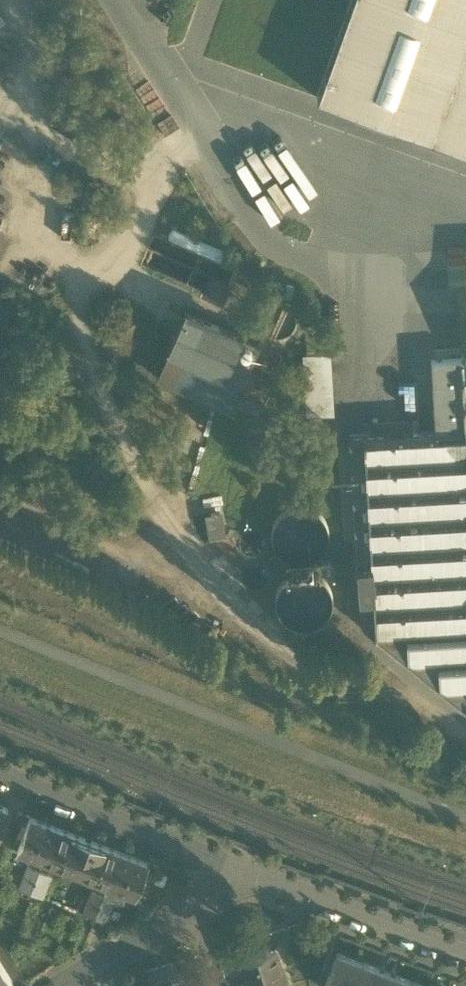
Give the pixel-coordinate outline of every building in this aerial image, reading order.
[(317,97),(465,150),(465,0),(351,0),(317,97)] [(207,274),(203,286),(224,293),(229,281),(207,274)] [(187,309),(168,353),(240,384),(259,340),(187,309)] [(330,350),(302,352),(305,414),(333,412),(330,350)] [(228,411),(240,384),(168,353),(157,379),(228,411)] [(462,374),(461,358),(432,360),(436,431),(365,435),(365,433),(348,434),(356,615),(360,627),(465,712),(465,373),(462,374)] [(266,531),(266,542),(270,552),(278,561),(288,565),(299,566),(310,562),(318,554),(323,544),(323,533),(319,522),(312,514),(301,509),(290,509),(279,513),(271,520),(266,531)] [(202,519),(205,538),(222,535),(218,516),(215,513),(204,515),(202,519)] [(240,556),(246,558),(253,558),(259,556),(262,552),(264,546),(264,540),(263,536),(261,533),(257,530),(251,528),(245,528),(239,531),(236,535),(234,541),(234,547),(236,552),(240,556)] [(265,567),(269,569),(274,565),(274,560),(271,557),(266,558),(264,561),(265,567)] [(317,561),(318,570),(327,569),(325,560),(317,561)] [(234,577),(235,583),(238,588),(242,592),(248,594),(254,593),(259,590),(263,586),(265,580),(264,574),(262,569),(257,565),(251,563),(245,564),(240,567),(236,571),(234,577)] [(268,595),(269,607),(274,617),(283,625),(294,629),(306,628),(317,623),(324,614),(328,603),(327,591),(322,580),(313,572),(302,569),(290,569),(279,575),(272,584),(268,595)] [(17,849),(43,859),(56,826),(30,816),(17,849)] [(120,851),(56,826),(43,859),(107,884),(120,851)] [(147,861),(120,851),(107,884),(128,892),(134,894),(147,861)] [(19,887),(30,892),(39,870),(27,865),(19,887)] [(51,875),(39,870),(30,892),(42,896),(51,875)] [(103,895),(115,899),(123,903),(128,892),(107,884),(103,895)] [(83,912),(95,917),(103,895),(91,890),(83,912)] [(95,917),(107,921),(115,899),(103,895),(95,917)] [(249,985),(287,985),(281,969),(277,970),(271,949),(240,959),(249,985)] [(337,952),(324,985),(353,985),(362,961),(337,952)] [(362,961),(353,985),(381,985),(387,971),(362,961)] [(12,981),(0,963),(0,985),(4,985),(12,981)] [(387,971),(381,985),(410,985),(412,981),(387,971)] [(185,976),(153,985),(188,985),(185,976)]
